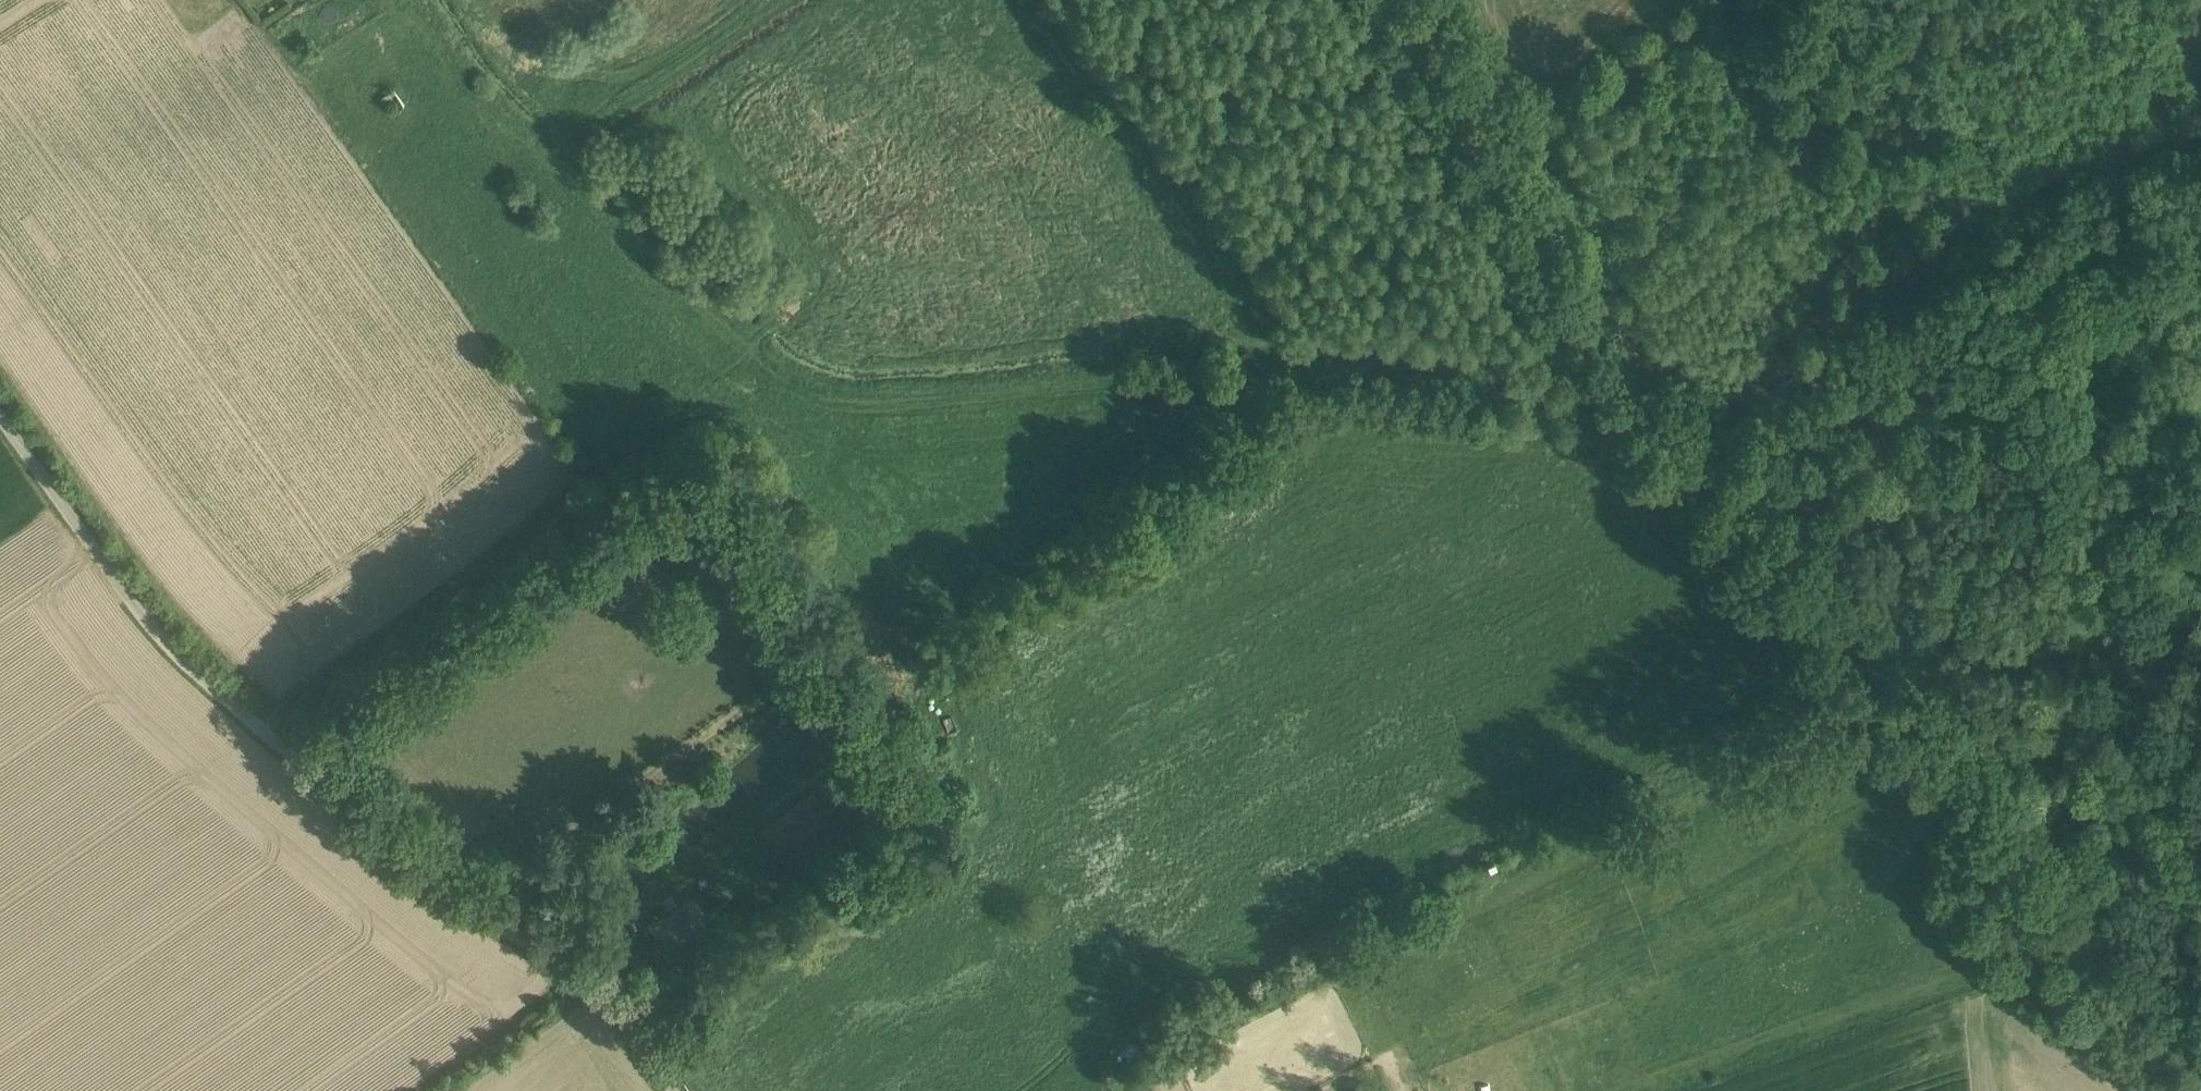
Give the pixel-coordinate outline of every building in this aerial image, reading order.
[(394,91),(381,100),(392,116),(405,107),(394,91)]
